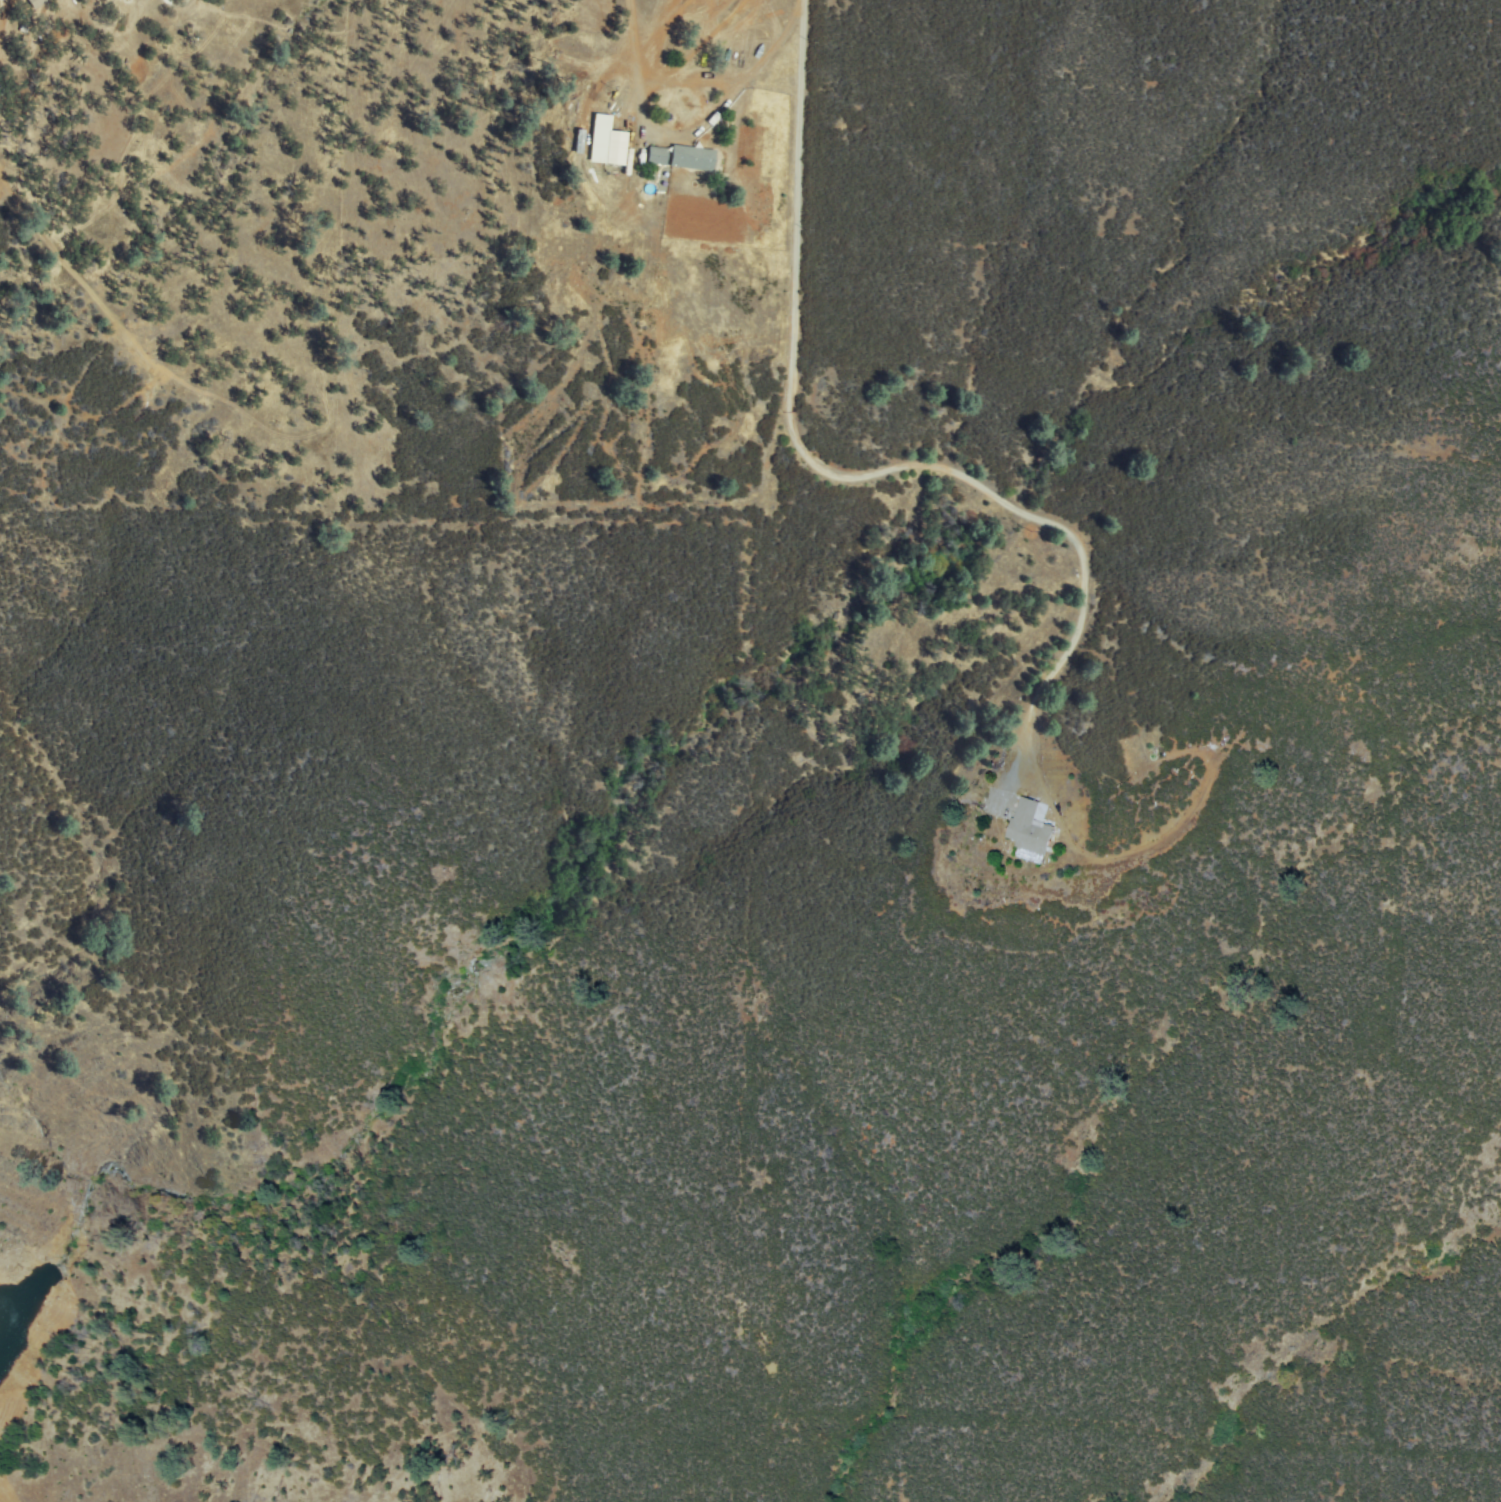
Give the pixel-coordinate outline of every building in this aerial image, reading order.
[(35,9),(29,0),(47,0),(35,9)] [(21,35),(27,37),(25,44),(19,42),(21,35)] [(605,131),(625,132),(624,166),(604,165),(605,131)] [(712,172),(673,166),(675,148),(714,154),(712,172)] [(668,152),(666,166),(649,164),(651,149),(668,152)] [(1032,820),(1052,826),(1041,864),(1011,855),(1015,840),(1006,837),(1011,819),(1013,820),(1020,797),(1038,802),(1032,820)]
